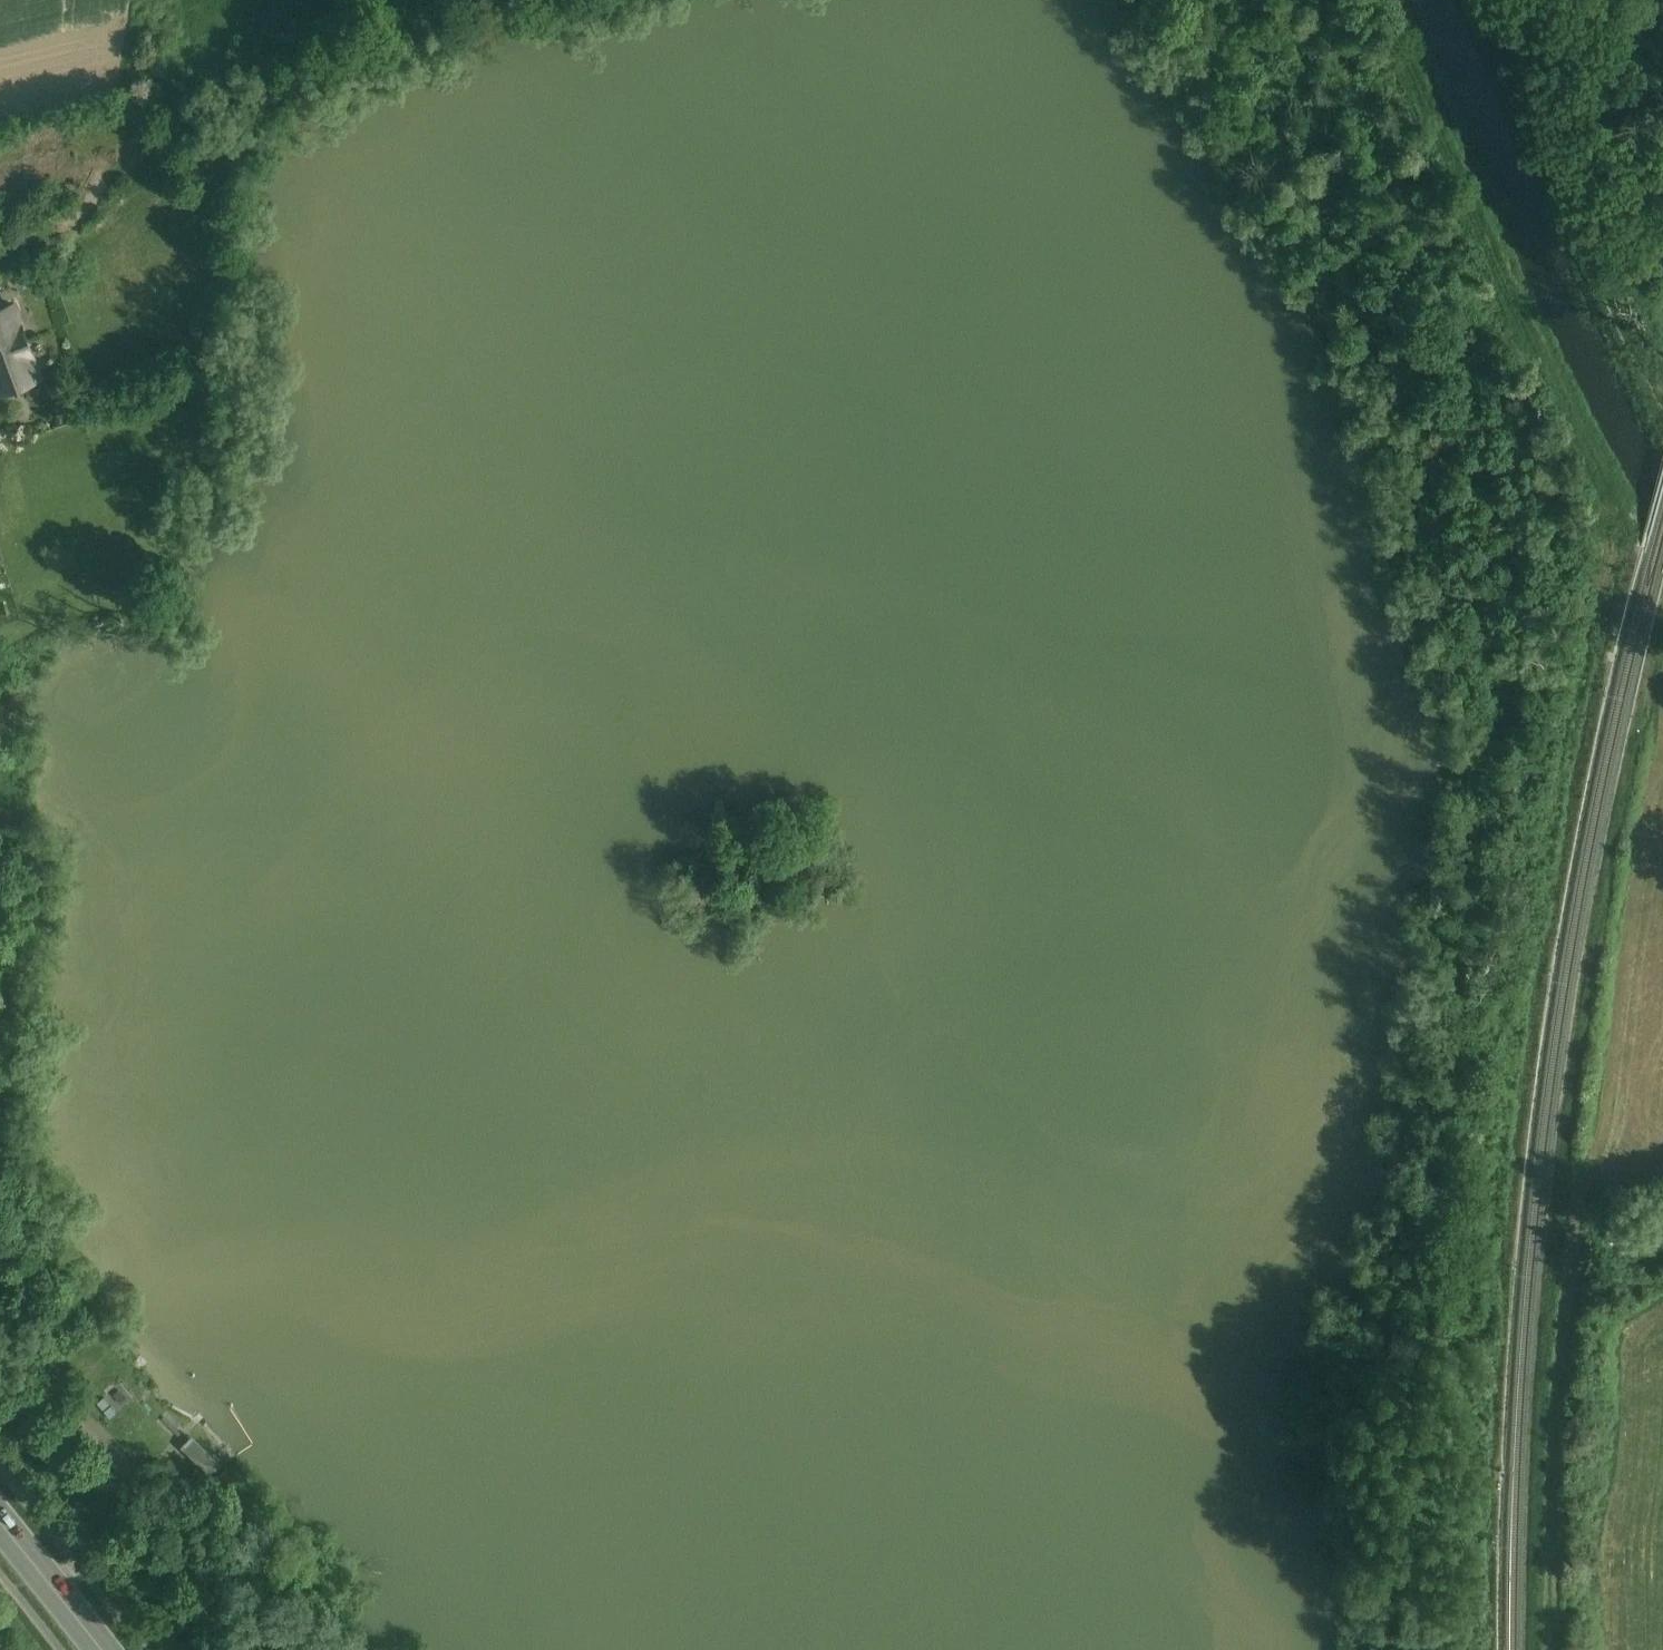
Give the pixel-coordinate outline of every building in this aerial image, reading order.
[(0,310),(0,389),(39,374),(14,305),(0,310)]
